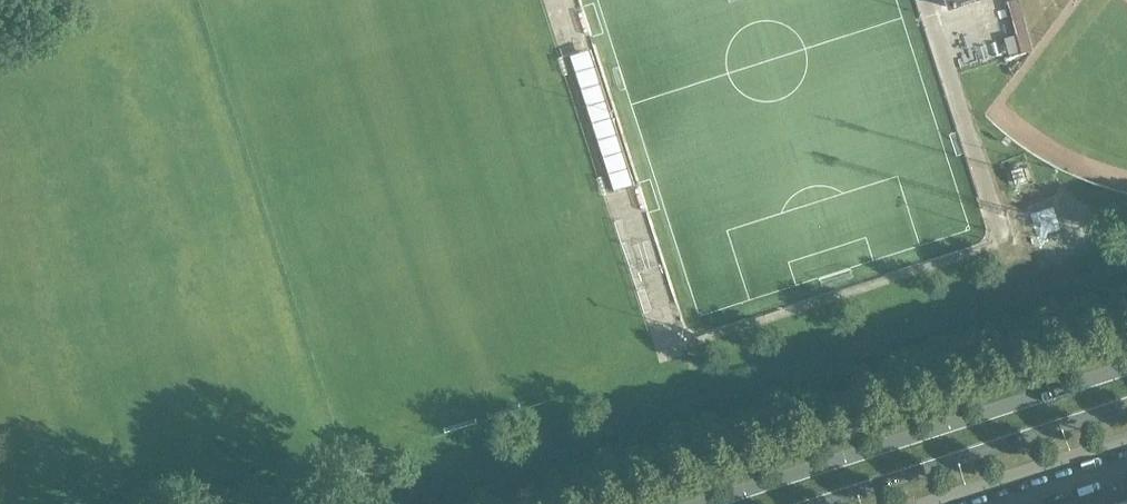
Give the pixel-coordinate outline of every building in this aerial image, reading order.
[(1003,61),(987,9),(976,13),(992,64),(1003,61)] [(595,44),(573,51),(614,186),(636,179),(595,44)] [(1079,495),(1082,503),(1097,503),(1126,493),(1126,478),(1079,495)]
